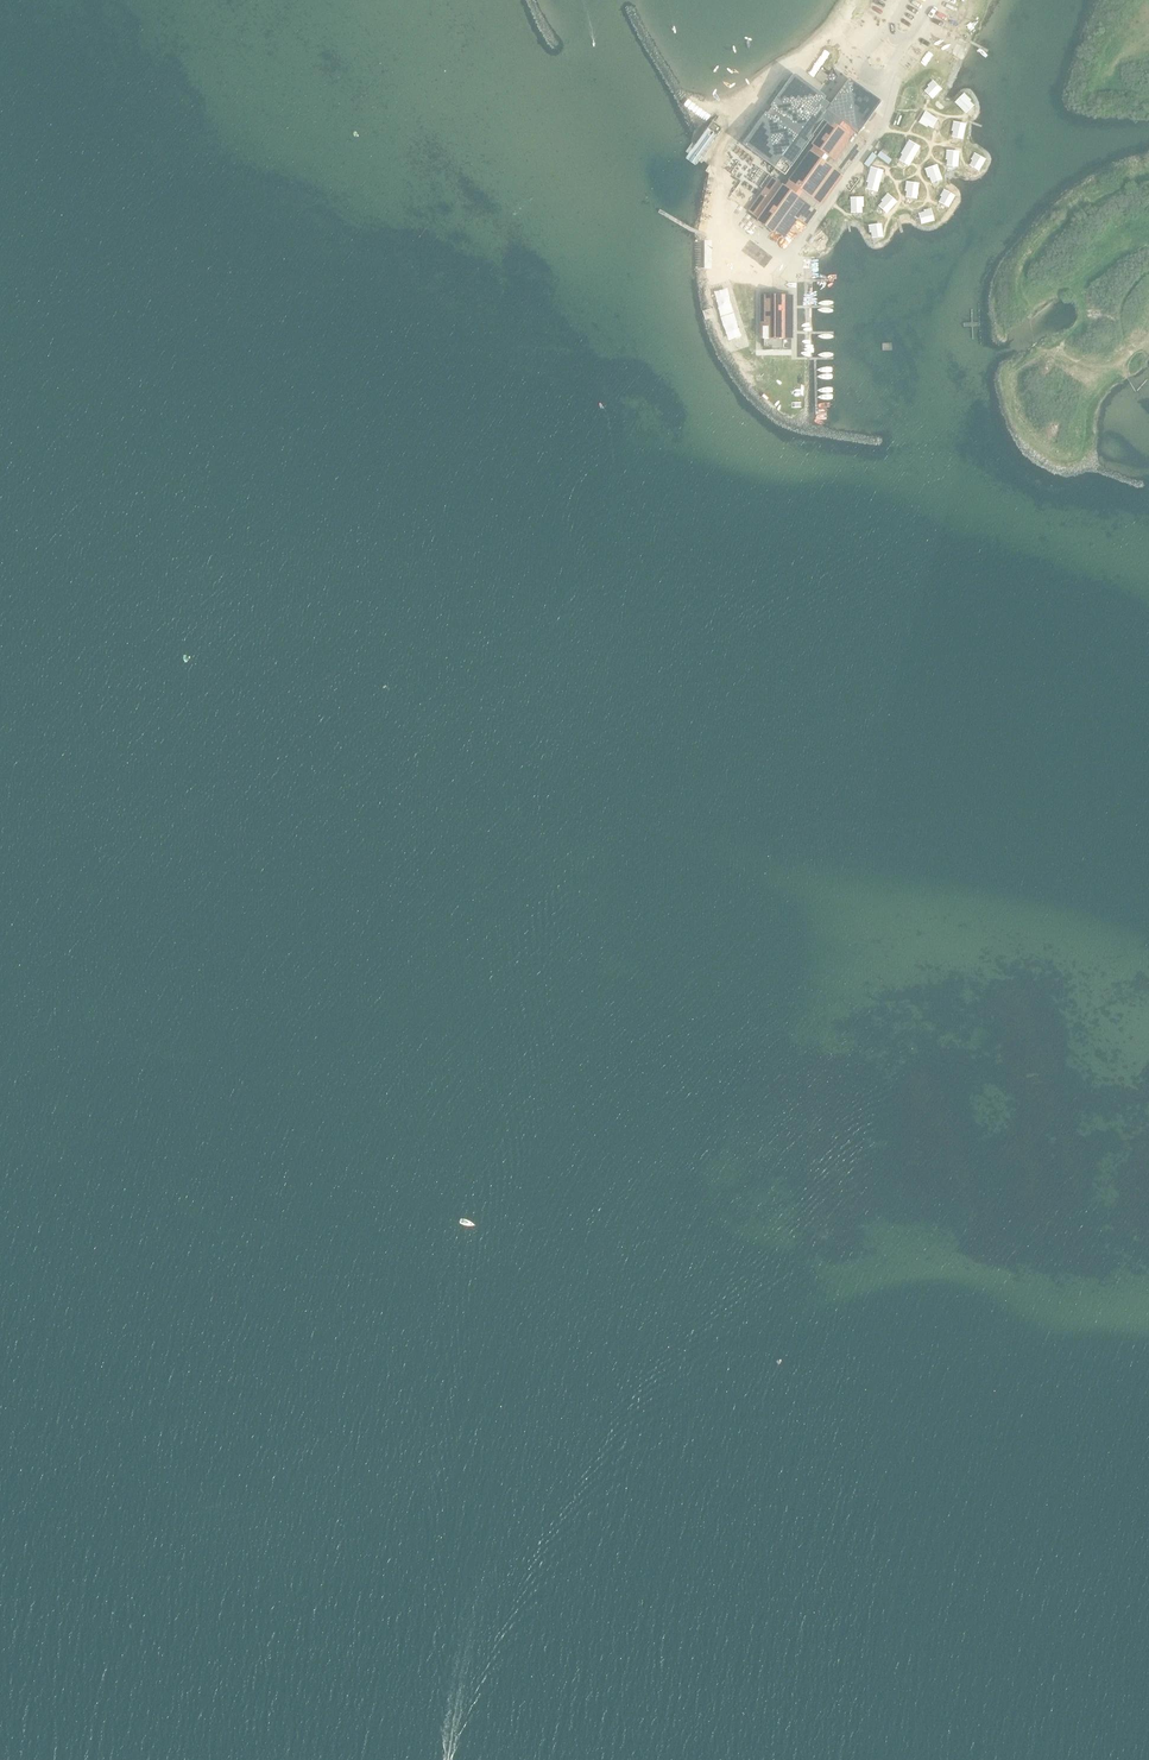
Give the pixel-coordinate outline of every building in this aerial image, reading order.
[(764,111),(739,144),(771,168),(778,158),(788,166),(811,135),(810,134),(823,116),(829,120),(825,126),(814,141),(813,143),(815,144),(784,186),(772,178),(748,211),(758,218),(757,221),(772,231),(773,229),(783,236),(797,218),(807,225),(821,205),(821,204),(842,175),(842,176),(867,142),(857,135),(862,128),(867,120),(880,102),(873,97),(847,79),(830,104),(822,98),(823,97),(814,90),(792,74),(781,88),(769,105),(770,106),(766,112),(764,111)] [(928,88),(926,91),(932,97),(940,88),(933,81),(927,87),(928,88)] [(970,100),(964,94),(957,102),(967,112),(973,106),(969,101),(970,100)] [(927,124),(932,127),(937,120),(924,112),(919,121),(926,126),(927,124)] [(962,138),(965,124),(954,122),(953,130),(954,130),(953,136),(962,138)] [(900,155),(897,160),(906,165),(917,147),(907,141),(899,154),(900,155)] [(958,151),(948,150),(947,158),(949,159),(948,165),(957,166),(958,151)] [(974,159),(971,165),(979,169),(985,158),(975,153),(972,158),(974,159)] [(932,182),(940,179),(936,165),(926,169),(928,176),(930,176),(932,182)] [(869,167),(865,182),(867,183),(865,188),(874,190),(880,170),(869,167)] [(906,196),(915,197),(917,183),(907,182),(906,190),(907,190),(906,196)] [(939,201),(947,206),(953,195),(944,190),(941,195),(942,196),(939,201)] [(895,202),(887,195),(882,200),(883,201),(879,206),(886,212),(895,202)] [(851,212),(860,212),(860,206),(861,206),(861,197),(851,198),(851,212)] [(921,223),(933,219),(930,209),(924,211),(925,212),(918,214),(921,223)] [(872,237),(881,236),(880,224),(869,225),(870,231),(871,231),(872,237)] [(760,338),(791,337),(791,324),(782,324),(783,295),(760,295),(760,338)]
